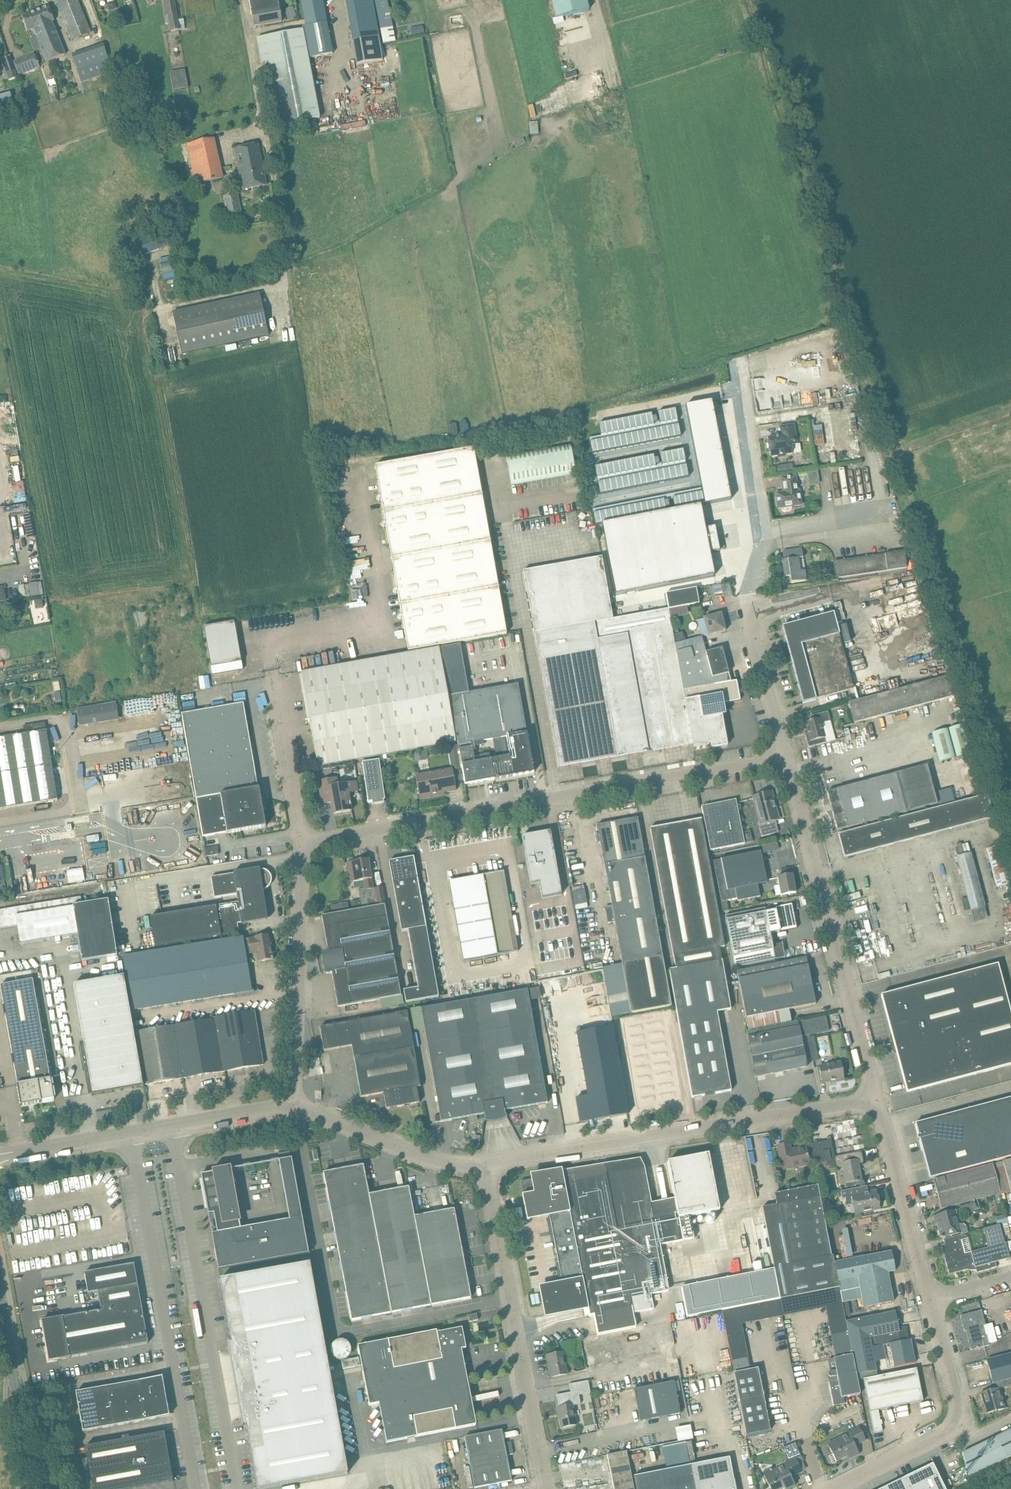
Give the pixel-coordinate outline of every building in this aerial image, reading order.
[(67,14),(78,10),(80,17),(88,14),(83,0),(61,0),(67,14)] [(168,16),(171,32),(179,30),(178,21),(174,0),(164,0),(167,16),(168,15),(168,16)] [(278,22),(281,22),(277,0),(249,0),(254,27),(278,22)] [(307,26),(326,22),(325,13),(322,0),(302,0),(307,26)] [(353,41),(354,50),(357,64),(383,60),(379,37),(372,0),(346,0),(353,41)] [(384,44),(395,42),(387,0),(375,0),(384,44)] [(556,18),(589,10),(586,0),(551,0),(556,18)] [(48,6),(32,12),(37,25),(45,22),(54,44),(60,42),(52,22),(54,21),(48,6)] [(33,29),(47,62),(65,55),(60,42),(54,44),(45,22),(37,25),(32,12),(22,17),(28,31),(33,29)] [(296,18),(294,12),(286,15),(288,21),(296,18)] [(303,26),(303,29),(309,58),(332,54),(326,22),(307,26),(303,26)] [(297,31),(257,39),(262,60),(262,63),(269,62),(281,126),(320,119),(308,58),(309,58),(303,29),(297,31)] [(103,45),(72,55),(81,82),(112,71),(103,45)] [(34,54),(14,63),(19,75),(40,68),(34,54)] [(9,80),(17,78),(10,56),(2,59),(9,80)] [(13,114),(13,116),(16,115),(10,94),(0,97),(0,118),(13,114)] [(220,171),(213,139),(187,144),(196,185),(220,180),(218,171),(220,171)] [(267,186),(258,144),(234,149),(243,191),(267,186)] [(241,215),(238,196),(224,199),(227,218),(241,215)] [(152,229),(133,237),(134,240),(140,255),(140,256),(160,248),(152,229)] [(171,312),(180,353),(267,334),(258,293),(171,312)] [(712,401),(685,406),(690,431),(716,426),(714,414),(712,402),(712,401)] [(601,436),(589,439),(592,454),(681,438),(675,410),(658,413),(660,424),(657,424),(656,417),(652,418),(652,414),(599,425),(601,436)] [(821,424),(810,426),(813,446),(824,444),(821,424)] [(774,437),(768,438),(770,457),(777,456),(778,458),(785,457),(785,455),(793,454),(791,445),(797,445),(796,438),(794,425),(780,427),(781,434),(778,434),(774,435),(774,437)] [(716,426),(690,431),(695,456),(722,451),(719,438),(719,439),(716,426)] [(570,444),(506,455),(511,485),(575,473),(570,444)] [(473,448),(375,466),(408,652),(504,635),(507,634),(473,448)] [(653,456),(595,468),(600,495),(688,478),(683,450),(659,455),(661,466),(659,466),(658,459),(654,460),(653,456)] [(722,451),(695,456),(700,480),(726,475),(723,463),(724,463),(722,451)] [(793,471),(792,464),(773,467),(774,473),(793,471)] [(808,471),(809,484),(819,484),(819,471),(808,471)] [(726,475),(700,480),(701,489),(705,505),(731,500),(729,488),(728,488),(726,475)] [(784,493),(776,494),(778,508),(782,508),(782,510),(783,511),(785,512),(790,511),(791,510),(792,508),(791,506),(801,505),(799,491),(797,491),(795,476),(781,478),(784,493)] [(701,489),(672,495),(675,510),(700,505),(700,506),(705,505),(701,489)] [(663,496),(592,510),(595,526),(602,524),(602,525),(666,512),(665,508),(669,507),(668,501),(664,502),(663,496)] [(666,512),(602,525),(615,596),(714,576),(710,553),(720,551),(715,527),(705,529),(700,506),(700,505),(675,510),(666,512)] [(784,560),(782,561),(784,574),(785,578),(790,577),(791,583),(806,581),(805,571),(800,572),(798,559),(803,558),(802,549),(783,552),(784,560)] [(902,549),(832,562),(835,579),(905,566),(902,549)] [(602,558),(524,571),(528,593),(526,593),(527,600),(529,600),(529,602),(528,603),(529,610),(531,610),(531,612),(529,613),(531,620),(533,619),(533,622),(531,622),(532,630),(534,629),(535,633),(559,768),(693,745),(683,691),(674,644),(673,635),(668,610),(668,609),(613,619),(602,558)] [(350,571),(361,568),(359,562),(348,565),(350,571)] [(22,584),(23,596),(43,595),(42,583),(22,584)] [(696,589),(666,594),(668,609),(668,610),(699,604),(696,589)] [(721,614),(697,621),(701,637),(702,637),(708,635),(708,636),(726,631),(723,622),(725,622),(723,615),(721,616),(721,614)] [(833,614),(783,627),(803,703),(816,700),(816,699),(845,691),(854,689),(833,614)] [(204,627),(211,667),(213,675),(243,670),(242,662),(236,632),(239,631),(238,622),(235,622),(204,627)] [(686,641),(674,644),(683,691),(715,685),(731,682),(729,674),(722,649),(706,653),(702,637),(701,637),(686,641)] [(438,648),(301,673),(318,767),(455,743),(438,648)] [(948,676),(848,703),(854,723),(954,696),(948,676)] [(715,685),(683,691),(693,745),(693,750),(694,750),(709,747),(708,745),(713,744),(713,748),(726,746),(721,716),(722,716),(726,715),(725,711),(727,711),(726,705),(724,705),(724,704),(740,701),(737,681),(731,682),(715,685)] [(53,684),(45,686),(49,703),(57,701),(53,684)] [(501,778),(513,776),(534,773),(518,684),(470,693),(449,696),(458,744),(465,785),(501,778)] [(77,710),(79,724),(118,717),(116,703),(77,710)] [(181,714),(196,797),(203,837),(227,833),(227,834),(266,827),(259,788),(258,788),(244,703),(181,714)] [(811,721),(805,722),(808,735),(805,735),(809,748),(826,743),(825,738),(821,724),(831,721),(828,711),(810,716),(811,721)] [(58,800),(46,730),(45,723),(23,726),(24,734),(0,738),(0,810),(58,800)] [(964,724),(949,729),(956,757),(972,753),(964,724)] [(947,729),(932,733),(940,762),(955,758),(947,729)] [(456,744),(448,746),(449,750),(450,756),(458,754),(457,750),(456,744)] [(426,750),(414,752),(415,762),(425,760),(425,758),(428,758),(426,750)] [(362,765),(361,765),(363,777),(364,776),(368,803),(372,802),(373,804),(372,804),(372,805),(384,803),(384,802),(384,803),(383,801),(385,800),(379,760),(362,763),(362,765)] [(352,767),(347,765),(344,768),(344,772),(349,774),(353,771),(352,767)] [(123,774),(130,773),(131,782),(142,781),(140,769),(110,774),(111,780),(123,778),(123,774)] [(328,771),(327,775),(330,779),(335,778),(336,773),(333,770),(328,771)] [(452,771),(416,777),(420,799),(439,796),(438,792),(443,791),(443,793),(456,790),(452,771)] [(895,774),(827,792),(837,831),(905,813),(895,774)] [(337,778),(318,781),(321,800),(331,798),(334,814),(351,811),(351,806),(351,804),(350,804),(348,793),(358,792),(356,782),(338,785),(337,778)] [(771,794),(754,798),(761,823),(758,823),(762,837),(774,833),(771,820),(778,819),(771,794)] [(736,800),(702,807),(710,851),(745,844),(736,800)] [(927,811),(838,835),(844,858),(933,834),(927,811)] [(638,818),(597,825),(608,889),(607,889),(607,892),(609,892),(612,907),(610,908),(608,907),(607,907),(606,909),(608,923),(614,922),(631,1014),(671,1006),(663,959),(638,818)] [(702,819),(650,828),(663,900),(672,953),(719,944),(724,943),(716,900),(702,819)] [(550,831),(522,836),(531,884),(539,883),(542,898),(562,895),(550,831)] [(954,844),(955,855),(971,853),(970,841),(954,844)] [(1000,845),(987,849),(998,887),(1010,884),(1000,845)] [(219,855),(217,846),(205,849),(207,857),(219,855)] [(761,851),(713,861),(721,900),(721,902),(737,899),(737,901),(760,897),(758,885),(767,883),(761,851)] [(970,853),(957,857),(971,912),(985,908),(970,853)] [(414,857),(389,861),(402,931),(408,930),(427,927),(414,857)] [(368,859),(347,863),(350,883),(364,880),(365,888),(359,889),(362,909),(379,906),(378,905),(386,904),(383,887),(373,889),(371,879),(372,879),(368,859)] [(268,920),(263,890),(265,890),(266,889),(268,888),(269,887),(270,885),(271,884),(272,882),(272,880),(272,878),(271,877),(270,875),(269,873),(268,872),(267,871),(265,870),(263,870),(261,869),(260,870),(259,869),(233,873),(233,874),(211,877),(214,898),(237,894),(238,902),(216,906),(150,917),(155,948),(238,934),(239,936),(238,924),(241,923),(241,924),(268,920)] [(791,875),(777,877),(781,896),(782,899),(787,898),(787,895),(796,893),(793,880),(792,874),(791,875)] [(483,875),(449,882),(463,961),(497,955),(483,875)] [(575,905),(587,903),(585,889),(573,891),(575,905)] [(82,961),(117,956),(108,900),(82,905),(81,897),(7,909),(0,910),(0,924),(1,928),(17,925),(20,944),(78,934),(82,961)] [(765,908),(725,916),(735,967),(775,959),(772,944),(770,933),(770,932),(779,930),(780,932),(780,931),(780,930),(796,927),(796,928),(797,928),(792,903),(792,905),(776,908),(775,907),(775,908),(766,910),(765,909),(765,908)] [(341,904),(331,906),(332,913),(342,911),(341,904)] [(362,909),(322,916),(329,953),(323,954),(326,973),(332,972),(338,1007),(352,1004),(401,996),(385,905),(379,906),(362,909)] [(418,988),(403,990),(405,1003),(440,997),(427,927),(408,930),(418,988)] [(269,944),(268,935),(243,939),(243,937),(124,956),(132,1010),(251,991),(246,956),(252,955),(252,953),(258,952),(259,962),(274,959),(271,943),(269,944)] [(731,1010),(719,944),(672,953),(675,969),(668,971),(675,1008),(690,1088),(692,1098),(731,1091),(717,1012),(731,1010)] [(806,957),(737,971),(744,1008),(746,1018),(748,1030),(791,1022),(789,1010),(816,1004),(806,957)] [(881,996),(907,1093),(917,1090),(1010,1065),(1010,1014),(998,964),(891,993),(881,996)] [(124,976),(74,985),(84,1044),(80,1045),(84,1068),(87,1067),(90,1084),(92,1094),(92,1095),(141,1086),(142,1087),(144,1087),(143,1085),(124,976)] [(54,1100),(50,1079),(33,980),(0,986),(18,1085),(17,1085),(20,1107),(42,1103),(41,1102),(54,1100)] [(528,990),(421,1009),(440,1115),(434,1116),(436,1123),(441,1122),(468,1117),(469,1121),(471,1122),(475,1122),(477,1119),(476,1116),(484,1114),(485,1118),(484,1122),(492,1123),(500,1121),(507,1118),(505,1115),(505,1111),(548,1103),(546,1093),(528,990)] [(415,1029),(422,1027),(420,1016),(422,1015),(421,1008),(411,1009),(415,1029)] [(215,1018),(215,1019),(224,1072),(263,1065),(254,1012),(215,1018)] [(407,1012),(320,1027),(324,1051),(352,1046),(361,1097),(384,1093),(387,1109),(420,1103),(417,1087),(421,1087),(407,1012)] [(825,1018),(802,1022),(804,1036),(828,1031),(825,1018)] [(183,1078),(224,1072),(215,1019),(174,1026),(183,1078)] [(665,1021),(645,1025),(646,1035),(667,1032),(665,1021)] [(798,1021),(747,1031),(756,1077),(807,1067),(798,1021)] [(645,1025),(626,1028),(628,1039),(646,1035),(645,1025)] [(145,1085),(183,1078),(174,1026),(136,1032),(145,1085)] [(587,1097),(576,1099),(580,1123),(628,1115),(612,1027),(576,1033),(587,1097)] [(667,1032),(646,1035),(648,1045),(669,1042),(667,1032)] [(646,1035),(628,1039),(629,1049),(648,1045),(646,1035)] [(814,1037),(808,1038),(810,1051),(816,1049),(814,1037)] [(669,1042),(648,1045),(650,1055),(671,1052),(669,1042)] [(648,1045),(629,1049),(631,1059),(650,1055),(648,1045)] [(671,1052),(650,1055),(652,1066),(673,1062),(671,1052)] [(650,1055),(631,1059),(633,1069),(652,1066),(650,1055)] [(673,1062),(652,1066),(654,1076),(674,1072),(673,1062)] [(840,1063),(819,1067),(822,1083),(836,1080),(837,1082),(844,1080),(840,1063)] [(652,1066),(633,1069),(635,1079),(654,1076),(652,1066)] [(674,1072),(654,1076),(655,1086),(676,1082),(674,1072)] [(654,1076),(635,1079),(636,1089),(655,1086),(654,1076)] [(676,1082),(655,1086),(657,1096),(678,1092),(676,1082)] [(655,1086),(636,1089),(638,1099),(657,1096),(655,1086)] [(678,1092),(657,1096),(661,1117),(682,1114),(678,1092)] [(657,1096),(638,1099),(642,1121),(661,1117),(657,1096)] [(915,1124),(918,1135),(916,1138),(919,1140),(930,1179),(1010,1157),(1010,1098),(915,1124)] [(831,1140),(811,1144),(817,1172),(836,1169),(836,1168),(842,1167),(845,1182),(852,1180),(853,1183),(862,1181),(859,1164),(864,1163),(862,1151),(834,1157),(831,1140)] [(789,1144),(778,1146),(782,1170),(809,1165),(808,1157),(806,1147),(791,1150),(789,1144)] [(269,1162),(276,1161),(274,1149),(267,1150),(269,1162)] [(531,1179),(520,1182),(527,1219),(532,1218),(532,1215),(535,1215),(539,1214),(540,1217),(549,1215),(550,1217),(553,1237),(559,1263),(563,1283),(546,1286),(548,1293),(542,1294),(542,1293),(541,1293),(546,1315),(546,1316),(582,1309),(588,1308),(590,1315),(595,1314),(599,1335),(636,1327),(633,1314),(654,1310),(651,1295),(669,1292),(666,1278),(660,1245),(683,1241),(694,1239),(690,1217),(720,1211),(709,1154),(667,1162),(674,1199),(651,1203),(644,1168),(640,1159),(604,1164),(531,1176),(531,1179)] [(1003,1161),(1010,1193),(1010,1159),(1003,1161)] [(992,1164),(934,1180),(942,1209),(960,1204),(970,1201),(1000,1193),(992,1164)] [(334,1171),(323,1173),(329,1202),(369,1195),(367,1185),(363,1165),(353,1167),(334,1171)] [(211,1233),(218,1270),(309,1253),(302,1217),(241,1228),(230,1170),(230,1169),(229,1168),(231,1168),(231,1167),(212,1170),(212,1171),(215,1171),(215,1172),(201,1175),(208,1216),(209,1216),(209,1214),(214,1214),(215,1219),(214,1220),(213,1220),(213,1221),(212,1221),(212,1222),(212,1223),(212,1224),(212,1225),(213,1226),(214,1226),(214,1227),(215,1227),(216,1227),(217,1233),(212,1234),(212,1232),(211,1233)] [(776,1205),(762,1208),(764,1217),(774,1269),(780,1299),(792,1297),(839,1288),(834,1263),(833,1255),(831,1255),(818,1185),(778,1193),(774,1194),(775,1198),(776,1205)] [(379,1193),(369,1195),(374,1224),(380,1254),(420,1246),(414,1217),(412,1207),(409,1187),(398,1189),(379,1193)] [(851,1189),(841,1191),(842,1199),(845,1198),(847,1206),(853,1205),(855,1214),(870,1211),(879,1209),(876,1191),(862,1194),(861,1187),(851,1189)] [(369,1195),(329,1202),(334,1232),(335,1232),(374,1224),(369,1195)] [(970,1201),(960,1204),(961,1210),(972,1207),(970,1201)] [(424,1215),(414,1217),(420,1246),(460,1239),(454,1209),(444,1211),(424,1215)] [(955,1211),(934,1216),(936,1224),(937,1224),(941,1238),(960,1233),(961,1235),(967,1233),(966,1228),(966,1227),(965,1227),(965,1226),(964,1225),(963,1225),(962,1224),(961,1224),(961,1225),(959,1225),(955,1211)] [(1005,1213),(995,1216),(997,1225),(1007,1222),(1005,1213)] [(374,1224),(335,1232),(340,1261),(340,1262),(380,1254),(374,1224)] [(961,1240),(941,1246),(944,1255),(945,1254),(946,1258),(945,1258),(949,1275),(968,1269),(968,1271),(976,1270),(976,1273),(997,1268),(995,1262),(1010,1258),(1007,1249),(1006,1243),(1004,1243),(1000,1225),(983,1229),(988,1248),(964,1254),(961,1240)] [(460,1239),(420,1246),(425,1276),(465,1268),(463,1258),(462,1249),(461,1247),(460,1239)] [(420,1246),(380,1254),(386,1284),(391,1313),(431,1306),(425,1276),(420,1246)] [(891,1251),(834,1263),(839,1288),(840,1292),(860,1288),(864,1308),(893,1302),(887,1273),(895,1271),(891,1251)] [(380,1254),(340,1262),(346,1291),(386,1284),(380,1254)] [(761,1261),(754,1262),(755,1271),(762,1270),(761,1261)] [(309,1263),(220,1280),(231,1344),(228,1344),(228,1343),(227,1344),(241,1420),(242,1427),(243,1427),(243,1426),(246,1426),(258,1488),(261,1488),(348,1473),(309,1263)] [(64,1317),(41,1321),(46,1347),(44,1347),(45,1354),(47,1353),(49,1361),(71,1358),(71,1357),(148,1343),(134,1264),(84,1273),(88,1292),(98,1291),(101,1311),(64,1317)] [(465,1268),(425,1276),(431,1306),(471,1298),(469,1288),(467,1278),(465,1268)] [(774,1269),(682,1287),(687,1317),(721,1311),(769,1302),(779,1300),(780,1299),(774,1269)] [(386,1284),(346,1291),(351,1321),(391,1313),(386,1284)] [(769,1302),(721,1311),(733,1373),(739,1400),(744,1428),(746,1436),(770,1431),(763,1395),(758,1369),(750,1370),(741,1324),(772,1318),(782,1316),(779,1300),(769,1302)] [(826,1375),(826,1376),(834,1406),(845,1404),(843,1398),(860,1395),(857,1381),(856,1374),(848,1333),(846,1322),(845,1317),(843,1308),(827,1311),(832,1336),(830,1336),(834,1359),(833,1359),(836,1371),(828,1373),(827,1373),(826,1373),(826,1374),(826,1375)] [(981,1310),(960,1316),(964,1331),(968,1330),(969,1334),(967,1334),(969,1340),(968,1340),(971,1350),(989,1345),(989,1343),(997,1341),(992,1323),(986,1325),(981,1310)] [(895,1312),(846,1322),(848,1333),(856,1374),(887,1368),(883,1345),(889,1344),(894,1367),(915,1363),(910,1339),(909,1340),(906,1326),(898,1328),(895,1312)] [(477,1314),(468,1315),(469,1322),(478,1320),(477,1314)] [(437,1330),(358,1346),(369,1405),(379,1404),(387,1442),(476,1425),(475,1418),(468,1385),(461,1349),(466,1348),(464,1338),(463,1334),(462,1328),(437,1333),(437,1330)] [(333,1359),(350,1358),(349,1340),(332,1341),(333,1359)] [(563,1353),(546,1356),(548,1364),(549,1364),(551,1377),(567,1374),(563,1353)] [(986,1360),(993,1383),(1010,1378),(1010,1354),(986,1360)] [(359,1358),(342,1361),(344,1369),(360,1366),(359,1358)] [(895,1373),(863,1379),(874,1433),(882,1431),(878,1410),(923,1401),(916,1369),(895,1373)] [(83,1432),(161,1418),(169,1416),(162,1377),(154,1378),(76,1392),(83,1432)] [(571,1392),(556,1395),(556,1396),(557,1396),(559,1407),(556,1408),(557,1414),(558,1414),(561,1428),(577,1425),(573,1405),(580,1404),(580,1403),(579,1404),(578,1396),(590,1393),(588,1381),(581,1383),(569,1385),(571,1392)] [(674,1381),(634,1389),(640,1421),(680,1413),(674,1381)] [(999,1388),(981,1393),(986,1414),(1005,1409),(999,1388)] [(836,1443),(829,1446),(833,1455),(836,1462),(839,1461),(851,1455),(852,1458),(859,1455),(853,1442),(856,1441),(858,1443),(865,1440),(859,1427),(852,1431),(848,1433),(848,1434),(835,1440),(836,1443)] [(502,1430),(464,1437),(474,1488),(512,1481),(502,1430)] [(962,1453),(969,1477),(1010,1456),(1010,1430),(1000,1435),(962,1453)] [(85,1447),(93,1488),(129,1488),(173,1481),(172,1474),(169,1474),(165,1449),(163,1434),(162,1433),(156,1434),(85,1447)] [(795,1443),(784,1448),(789,1459),(800,1454),(795,1443)] [(77,1458),(86,1458),(85,1449),(77,1450),(77,1458)] [(607,1456),(608,1460),(614,1488),(634,1488),(632,1477),(628,1456),(627,1452),(607,1456)] [(690,1465),(695,1488),(735,1488),(732,1471),(729,1458),(690,1465)] [(763,1472),(769,1486),(771,1488),(781,1488),(783,1488),(784,1488),(789,1488),(795,1486),(790,1476),(801,1471),(795,1458),(783,1464),(783,1465),(772,1471),(771,1468),(763,1472)] [(904,1478),(904,1479),(905,1479),(910,1488),(945,1488),(932,1464),(910,1475),(904,1478)] [(634,1476),(637,1488),(695,1488),(690,1465),(634,1476)] [(753,1472),(756,1479),(762,1477),(758,1470),(753,1472)] [(426,1471),(379,1478),(381,1488),(429,1488),(426,1471)] [(884,1488),(910,1488),(905,1479),(904,1479),(884,1488)]
